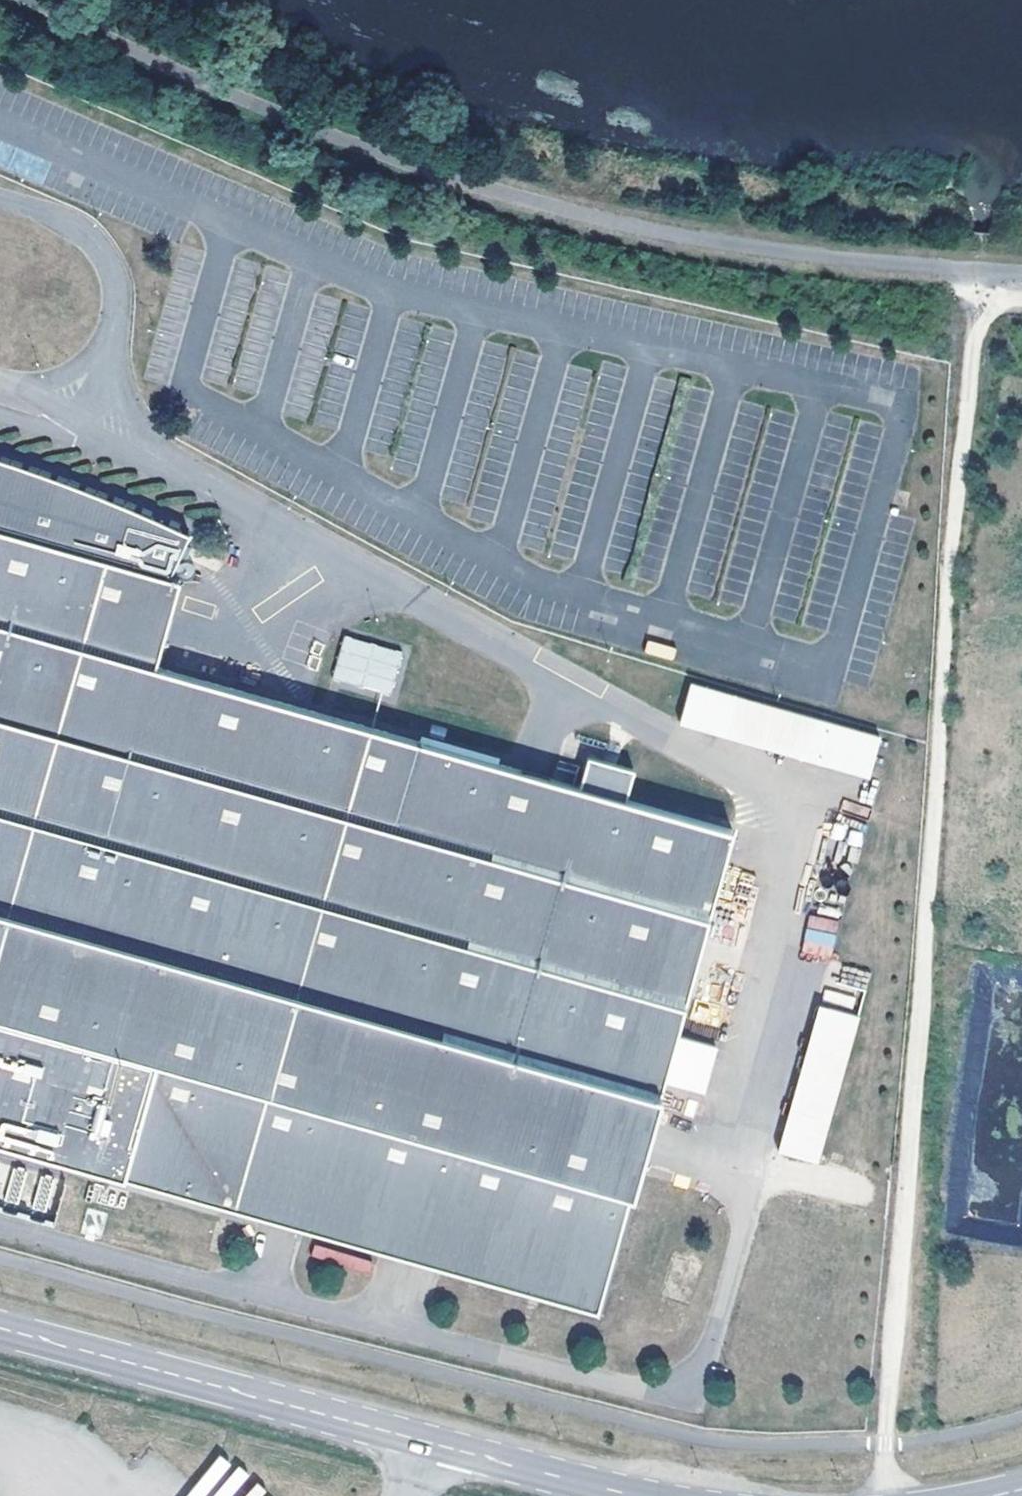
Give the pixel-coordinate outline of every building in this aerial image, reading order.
[(723,877),(736,829),(478,762),(347,725),(155,669),(179,584),(164,578),(176,536),(73,489),(1,461),(0,461),(0,1142),(604,1309),(684,1019),(723,877)] [(391,695),(402,651),(342,635),(331,680),(391,695)] [(873,736),(731,697),(721,736),(863,777),(873,736)] [(808,914),(801,956),(831,961),(838,919),(808,914)] [(815,1160),(831,1104),(855,1018),(814,1007),(789,1103),(777,1148),(815,1160)]
